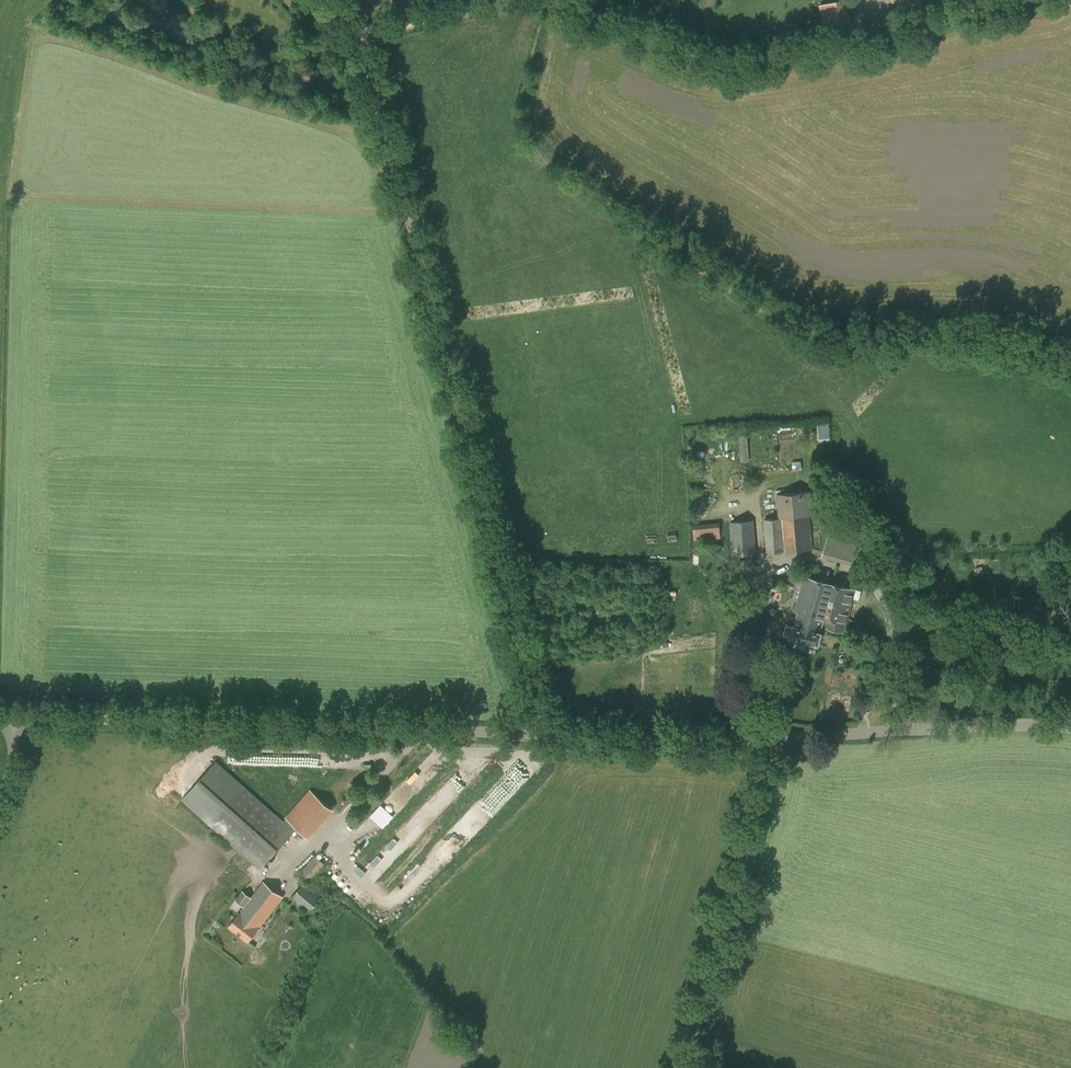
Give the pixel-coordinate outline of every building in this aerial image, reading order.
[(847,0),(842,0),(819,5),(825,33),(853,28),(847,0)] [(193,44),(211,44),(211,32),(193,32),(193,44)] [(809,514),(812,514),(811,492),(776,494),(778,519),(764,520),(766,553),(812,549),(809,514)] [(731,555),(756,554),(754,520),(729,522),(731,555)] [(694,526),(695,542),(722,539),(720,524),(694,526)] [(832,560),(838,538),(828,535),(822,557),(832,560)] [(820,632),(821,626),(824,618),(833,584),(804,576),(795,611),(798,611),(795,625),(793,625),(793,626),(786,624),(783,635),(790,637),(818,645),(821,632),(820,632)] [(860,591),(833,584),(824,618),(821,626),(844,632),(853,598),(858,600),(860,591)] [(907,650),(896,651),(897,668),(908,667),(907,650)] [(259,871),(294,831),(216,762),(182,800),(259,871)] [(286,818),(297,828),(307,837),(332,809),(310,790),(286,818)] [(350,827),(346,832),(354,839),(358,834),(350,827)] [(310,881),(326,865),(315,854),(299,870),(310,881)] [(306,881),(291,899),(307,913),(322,895),(306,881)] [(259,927),(283,897),(263,882),(251,898),(242,891),(235,900),(243,906),(239,912),(228,926),(248,942),(259,927)]
